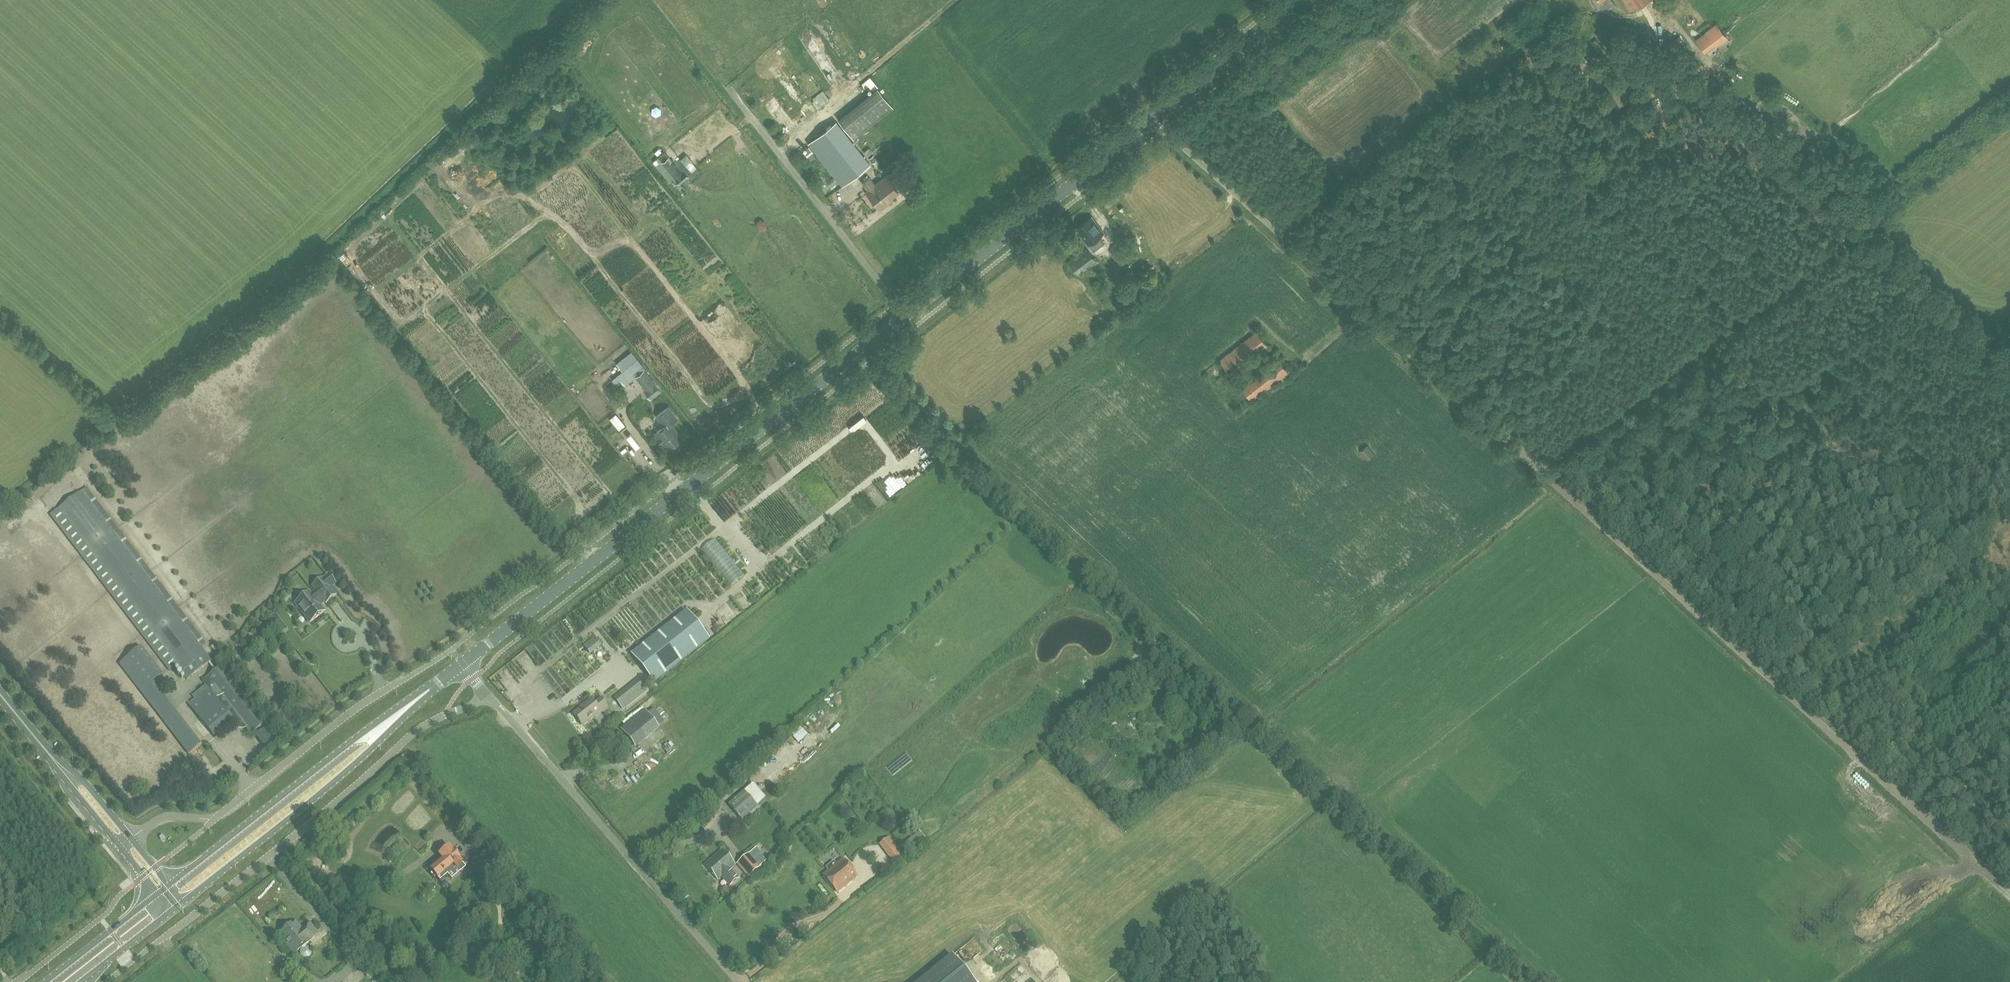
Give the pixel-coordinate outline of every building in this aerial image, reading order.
[(1602,1),(1608,10),(1616,4),(1613,0),(1594,0),(1597,4),(1602,1)] [(1632,11),(1646,0),(1624,0),(1632,11)] [(1583,20),(1576,25),(1580,31),(1588,26),(1583,20)] [(1707,52),(1723,41),(1716,32),(1700,43),(1707,52)] [(1651,81),(1643,88),(1651,98),(1660,91),(1651,81)] [(893,107),(878,87),(838,119),(853,138),(893,107)] [(826,89),(810,101),(816,109),(832,97),(826,89)] [(869,163),(836,120),(808,142),(842,185),(869,163)] [(681,171),(664,150),(653,159),(669,179),(674,175),(679,181),(687,174),(683,169),(681,171)] [(888,199),(898,191),(886,176),(875,184),(869,177),(862,182),(868,189),(866,191),(879,209),(890,201),(888,199)] [(1089,244),(1104,232),(1092,216),(1077,228),(1089,244)] [(1119,264),(1131,255),(1122,244),(1110,252),(1119,264)] [(1097,261),(1087,248),(1069,261),(1080,275),(1097,261)] [(1137,302),(1143,298),(1140,293),(1134,298),(1137,302)] [(1231,374),(1268,345),(1256,331),(1220,359),(1231,374)] [(1252,401),(1280,380),(1282,383),(1291,376),(1289,372),(1289,373),(1279,358),(1241,387),(1252,401)] [(660,391),(643,370),(635,377),(646,390),(644,391),(650,399),(660,391)] [(668,407),(662,412),(657,416),(664,426),(655,433),(668,449),(682,437),(670,422),(676,417),(668,407)] [(1367,459),(1374,453),(1367,445),(1360,450),(1367,459)] [(212,661),(211,661),(82,492),(58,510),(187,679),(212,661)] [(296,604),(310,622),(324,611),(319,604),(324,601),(326,603),(336,595),(323,579),(313,586),(317,591),(312,595),(310,593),(296,604)] [(709,639),(686,610),(631,654),(654,683),(709,639)] [(287,629),(275,614),(269,620),(280,635),(283,632),(287,629)] [(203,681),(209,688),(188,705),(214,736),(239,716),(247,726),(245,728),(250,734),(266,722),(239,688),(223,666),(203,681)] [(142,693),(167,726),(189,755),(202,745),(155,683),(142,693)] [(628,703),(634,698),(627,689),(621,694),(628,703)] [(595,717),(607,708),(600,699),(594,704),(590,699),(583,705),(584,705),(574,713),(583,725),(595,716),(595,717)] [(658,726),(645,711),(621,730),(634,745),(658,726)] [(747,787),(728,804),(741,819),(761,802),(747,787)] [(460,873),(466,868),(459,860),(455,855),(457,853),(455,850),(452,853),(448,848),(440,855),(444,860),(431,871),(433,873),(431,875),(434,878),(436,877),(440,881),(456,868),(460,873)] [(730,886),(739,878),(731,869),(735,865),(722,849),(705,864),(718,880),(721,877),(730,886)] [(895,862),(903,856),(898,850),(890,856),(895,862)] [(760,866),(765,862),(759,854),(753,858),(749,853),(737,864),(748,877),(760,866)] [(829,871),(824,875),(837,892),(857,877),(843,860),(837,865),(834,861),(826,868),(829,871)] [(297,951),(314,938),(310,934),(307,936),(300,928),(296,931),(291,925),(279,935),(290,948),(293,946),(297,951)] [(919,981),(977,981),(953,953),(919,981)] [(373,972),(365,963),(361,967),(368,976),(373,972)]
